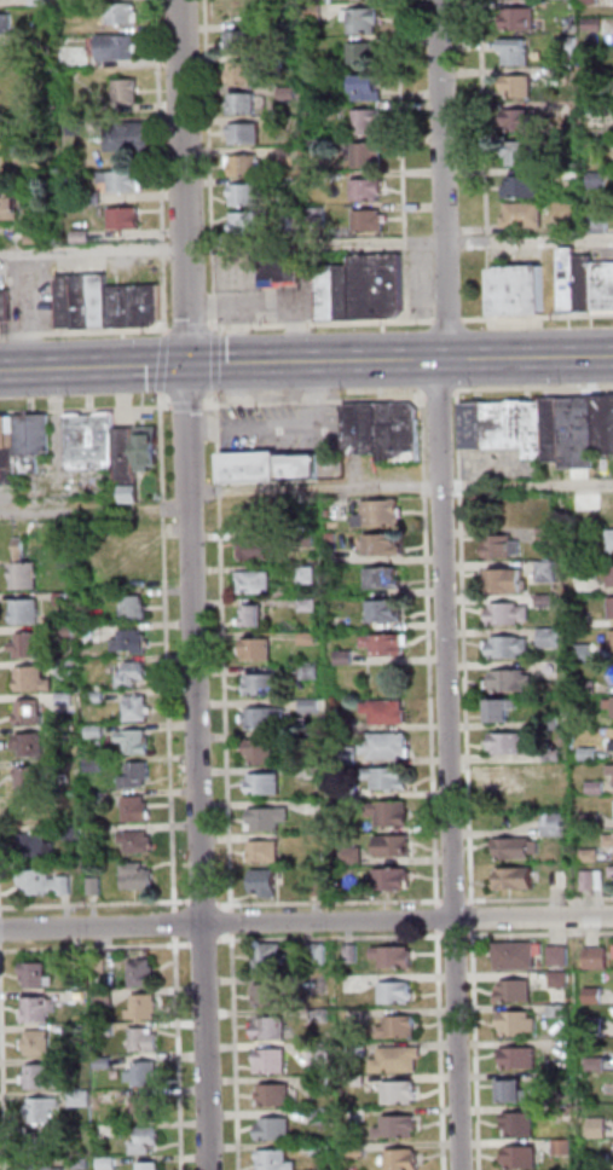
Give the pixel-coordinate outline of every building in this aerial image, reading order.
[(105,4),(131,4),(132,25),(106,25),(105,4)] [(300,21),(300,5),(318,4),(319,21),(300,21)] [(345,8),(375,7),(375,25),(372,25),(372,34),(346,35),(345,8)] [(530,8),(530,30),(502,30),(502,8),(530,8)] [(8,35),(0,35),(0,15),(8,15),(8,35)] [(580,18),(582,30),(600,30),(598,18),(580,18)] [(224,30),(249,29),(250,52),(225,52),(224,30)] [(94,36),(133,35),(133,59),(96,60),(94,36)] [(550,39),(551,56),(572,56),(572,39),(550,39)] [(498,41),(520,40),(521,50),(524,48),(525,65),(501,66),(501,54),(498,54),(498,41)] [(346,65),(346,44),(374,44),(375,64),(346,65)] [(225,85),(224,69),(227,69),(227,62),(250,62),(250,83),(225,85)] [(600,80),(589,80),(589,68),(600,68),(600,80)] [(349,77),(374,76),(375,102),(349,103),(349,77)] [(504,76),(527,76),(527,97),(504,97),(504,93),(501,93),(499,82),(504,82),(504,76)] [(114,80),(134,79),(135,103),(114,103),(114,80)] [(276,99),(274,87),(293,86),(293,98),(276,99)] [(227,94),(251,93),(253,115),(229,116),(227,94)] [(302,117),(302,105),(319,105),(320,117),(302,117)] [(375,134),(351,135),(349,109),(378,109),(380,126),(375,126),(375,134)] [(504,129),(504,126),(501,126),(501,110),(532,110),(533,129),(504,129)] [(103,152),(103,124),(146,123),(148,151),(103,152)] [(229,124),(256,123),(258,145),(229,146),(229,124)] [(303,138),(322,138),(322,151),(303,151),(303,138)] [(530,141),(530,167),(504,167),(504,141),(530,141)] [(349,144),(377,143),(378,168),(351,169),(349,144)] [(585,144),(585,155),(601,155),(601,143),(585,144)] [(274,166),(274,149),(293,147),(293,164),(274,166)] [(12,173),(0,173),(0,153),(11,152),(12,173)] [(253,155),(254,175),(229,176),(229,163),(230,163),(230,155),(253,155)] [(554,169),(554,180),(573,180),(572,168),(554,169)] [(106,192),(106,172),(134,170),(135,192),(106,192)] [(585,174),(585,186),(602,186),(602,173),(585,174)] [(505,176),(534,176),(534,198),(501,198),(501,187),(505,187),(505,176)] [(376,196),(376,199),(348,201),(348,180),(380,179),(381,196),(376,196)] [(229,184),(258,183),(259,205),(229,207),(229,184)] [(16,220),(0,221),(0,193),(15,192),(16,220)] [(99,204),(76,204),(76,192),(98,192),(99,204)] [(498,219),(503,219),(503,204),(537,204),(538,227),(498,228),(498,219)] [(108,230),(106,207),(135,207),(135,228),(108,230)] [(303,207),(322,207),(322,225),(305,225),(303,207)] [(377,209),(377,215),(381,214),(381,231),(351,232),(351,210),(377,209)] [(260,233),(230,234),(229,213),(259,212),(260,233)] [(586,232),(603,232),(603,214),(586,214),(586,232)] [(279,216),(299,216),(299,234),(281,236),(279,216)] [(22,244),(22,225),(41,224),(42,243),(22,244)] [(69,231),(86,231),(87,244),(70,244),(69,231)] [(612,311),(612,262),(586,262),(586,255),(571,256),(571,249),(555,249),(556,312),(612,311)] [(349,320),(347,256),(398,255),(399,313),(397,318),(392,320),(349,320)] [(297,284),(259,285),(258,261),(297,260),(297,284)] [(488,267),(491,313),(539,312),(538,265),(488,267)] [(346,266),(348,320),(314,320),(313,267),(346,266)] [(54,277),(103,276),(105,329),(56,330),(54,277)] [(104,286),(157,285),(158,323),(152,329),(105,329),(104,286)] [(10,290),(0,290),(0,322),(10,322),(10,290)] [(612,455),(612,397),(589,398),(591,456),(612,455)] [(555,399),(589,398),(591,456),(592,469),(559,470),(557,462),(555,399)] [(539,402),(539,400),(555,399),(557,462),(542,462),(540,461),(539,402)] [(342,401),(342,453),(376,453),(376,461),(417,461),(417,401),(342,401)] [(458,405),(507,404),(507,401),(521,401),(521,404),(539,402),(540,461),(522,461),(521,448),(459,451),(458,405)] [(64,415),(65,470),(112,469),(112,428),(111,413),(64,415)] [(13,448),(12,417),(12,415),(0,415),(0,448),(13,448)] [(47,416),(12,417),(13,448),(15,456),(48,454),(47,416)] [(156,427),(132,428),(133,474),(135,474),(148,473),(146,469),(157,469),(156,427)] [(132,428),(112,428),(112,469),(114,481),(118,481),(120,504),(135,503),(135,474),(133,474),(132,428)] [(0,448),(0,484),(15,483),(13,448),(0,448)] [(220,451),(220,482),(317,481),(317,450),(220,451)] [(394,499),(395,526),(353,526),(353,515),(359,514),(359,500),(394,499)] [(603,500),(603,520),(612,520),(612,500),(603,500)] [(534,544),(534,527),(553,527),(553,543),(534,544)] [(605,531),(612,530),(612,553),(606,554),(605,531)] [(362,534),(393,533),(394,546),(397,546),(398,548),(398,552),(397,555),(363,556),(362,548),(358,548),(358,541),(362,541),(362,534)] [(120,575),(143,575),(143,535),(120,535),(120,575)] [(484,535),(508,535),(508,540),(516,540),(516,554),(508,555),(508,556),(484,557),(484,535)] [(10,591),(8,566),(13,566),(13,555),(12,555),(12,539),(22,538),(22,555),(21,555),(22,566),(34,564),(34,590),(10,591)] [(266,558),(236,560),(235,539),(273,538),(273,550),(265,551),(266,558)] [(568,543),(589,541),(589,558),(569,560),(568,543)] [(534,583),(533,563),(551,562),(553,583),(534,583)] [(295,568),(312,567),(313,584),(295,584),(295,568)] [(364,568),(395,567),(395,584),(393,584),(393,589),(365,590),(364,568)] [(519,569),(520,593),(487,593),(487,570),(519,569)] [(235,581),(235,574),(267,573),(268,593),(237,595),(237,581),(235,581)] [(53,606),(53,593),(70,592),(70,606),(53,606)] [(551,606),(534,607),(534,595),(550,595),(551,606)] [(121,621),(120,597),(140,597),(140,621),(121,621)] [(11,624),(10,601),(35,600),(36,622),(11,624)] [(313,610),(296,612),(296,600),(313,600),(313,610)] [(400,613),(400,624),(366,625),(365,603),(397,602),(398,613),(400,613)] [(488,603),(515,603),(515,607),(525,607),(526,621),(515,621),(515,624),(490,625),(490,622),(486,622),(486,609),(488,609),(488,603)] [(259,606),(259,626),(242,627),(242,625),(237,625),(237,619),(242,619),(241,606),(259,606)] [(588,627),(573,627),(573,616),(586,616),(588,627)] [(53,639),(53,625),(69,625),(69,638),(53,639)] [(81,641),(80,626),(96,626),(96,641),(81,641)] [(536,648),(536,629),(554,627),(555,647),(536,648)] [(117,630),(135,630),(135,636),(141,636),(143,655),(131,655),(131,651),(110,651),(110,642),(117,641),(117,630)] [(13,633),(36,632),(37,656),(12,658),(12,651),(8,651),(8,644),(13,644),(13,633)] [(400,635),(400,655),(370,655),(370,648),(359,648),(359,636),(400,635)] [(297,645),(297,637),(314,637),(314,645),(297,645)] [(516,637),(516,638),(525,638),(525,654),(517,654),(517,658),(490,658),(490,655),(486,655),(486,642),(490,642),(490,637),(516,637)] [(239,639),(267,638),(267,660),(242,660),(242,655),(241,655),(239,639)] [(572,644),(589,644),(589,659),(573,659),(572,644)] [(349,665),(334,666),(332,651),(349,651),(349,665)] [(54,680),(54,660),(70,660),(71,679),(54,680)] [(140,662),(140,682),(133,682),(133,688),(115,689),(115,677),(123,677),(122,664),(140,662)] [(554,678),(537,678),(537,664),(554,662),(554,678)] [(316,679),(299,679),(297,665),(314,665),(316,679)] [(40,666),(40,680),(50,680),(50,690),(16,691),(15,666),(40,666)] [(522,670),(522,674),(528,674),(530,685),(524,687),(524,691),(490,691),(490,689),(486,689),(486,680),(490,680),(490,670),(522,670)] [(244,676),(273,674),(273,695),(245,696),(244,676)] [(577,694),(577,680),(592,680),(592,693),(577,694)] [(73,705),(54,705),(54,693),(73,691),(73,705)] [(100,691),(100,701),(86,702),(86,691),(100,691)] [(122,723),(122,702),(123,702),(123,697),(144,697),(144,722),(122,723)] [(611,697),(612,697),(612,719),(612,708),(603,708),(603,700),(611,699),(611,697)] [(297,712),(297,699),(316,699),(316,712),(297,712)] [(15,700),(35,700),(36,716),(39,716),(39,725),(13,725),(13,716),(15,716),(15,700)] [(486,700),(515,700),(515,707),(507,707),(508,723),(487,724),(486,700)] [(368,702),(399,701),(400,711),(403,711),(403,724),(369,725),(368,713),(360,714),(359,705),(368,705),(368,702)] [(244,708),(282,708),(282,720),(272,722),(272,729),(245,729),(244,708)] [(539,714),(555,713),(555,725),(539,726),(539,714)] [(352,719),(353,730),(334,730),(334,719),(352,719)] [(85,739),(85,726),(102,726),(102,737),(85,739)] [(115,731),(141,730),(141,739),(145,739),(146,755),(122,757),(122,742),(115,742),(115,731)] [(365,734),(403,732),(403,748),(405,748),(406,757),(403,757),(403,759),(366,760),(366,754),(358,754),(358,743),(366,743),(365,734)] [(526,732),(526,743),(517,743),(517,754),(491,754),(491,751),(488,751),(488,732),(526,732)] [(13,734),(40,734),(41,758),(17,758),(17,749),(12,749),(12,743),(15,743),(13,734)] [(279,753),(279,765),(248,765),(248,757),(245,757),(245,743),(247,743),(247,741),(270,740),(270,753),(279,753)] [(353,764),(334,765),(334,747),(352,747),(353,764)] [(594,747),(594,759),(578,759),(578,747),(594,747)] [(557,760),(542,761),(540,749),(557,748),(557,760)] [(98,771),(82,772),(82,760),(98,759),(98,771)] [(144,761),(144,770),(146,770),(146,781),(141,781),(141,789),(118,789),(117,776),(126,776),(125,761),(144,761)] [(41,766),(41,790),(16,790),(15,766),(41,766)] [(360,780),(359,769),(401,768),(401,780),(404,780),(404,788),(370,789),(370,780),(360,780)] [(490,770),(490,794),(513,794),(513,770),(490,770)] [(247,775),(277,774),(277,794),(247,795),(247,789),(245,789),(244,781),(247,781),(247,775)] [(584,782),(601,781),(601,794),(585,794),(584,782)] [(336,798),(336,786),(354,784),(355,798),(336,798)] [(83,803),(83,793),(98,792),(99,803),(83,803)] [(51,805),(51,793),(66,793),(68,804),(51,805)] [(120,797),(141,795),(141,803),(145,803),(145,821),(121,822),(120,797)] [(15,800),(37,800),(39,822),(16,823),(15,800)] [(403,800),(404,812),(405,812),(406,826),(375,826),(374,801),(403,800)] [(300,815),(300,801),(318,801),(318,813),(300,815)] [(244,809),(285,807),(285,822),(276,822),(276,830),(245,832),(244,809)] [(560,835),(539,835),(539,813),(560,813),(560,835)] [(596,813),(596,826),(577,826),(577,813),(596,813)] [(86,826),(100,824),(100,836),(86,836),(86,826)] [(80,839),(62,839),(62,826),(79,826),(80,839)] [(148,838),(149,852),(122,853),(122,844),(115,844),(115,834),(144,833),(144,838),(148,838)] [(42,834),(42,841),(50,841),(50,853),(42,853),(42,859),(19,859),(18,835),(42,834)] [(602,836),(612,835),(612,847),(602,847),(602,836)] [(375,856),(375,836),(405,836),(406,856),(375,856)] [(491,851),(491,840),(527,839),(528,859),(496,861),(495,851),(491,851)] [(274,862),(247,863),(247,841),(274,841),(274,862)] [(578,861),(578,848),(592,848),(594,861),(578,861)] [(358,864),(337,864),(337,853),(357,852),(358,864)] [(129,891),(129,890),(120,891),(120,864),(139,864),(140,870),(145,870),(145,871),(150,871),(150,881),(149,881),(149,890),(129,891)] [(371,891),(371,869),(404,869),(405,891),(371,891)] [(493,881),(496,881),(496,870),(530,869),(531,890),(493,891),(493,881)] [(46,896),(18,896),(17,871),(45,870),(45,876),(47,876),(47,881),(54,880),(54,877),(66,876),(68,894),(54,894),(54,892),(46,892),(46,896)] [(579,892),(578,871),(590,870),(590,892),(579,892)] [(249,871),(272,871),(273,894),(271,894),(271,897),(258,897),(258,894),(250,894),(249,871)] [(306,896),(306,879),(317,879),(318,896),(306,896)] [(531,940),(531,942),(538,942),(538,954),(531,954),(531,967),(492,968),(491,958),(490,958),(490,942),(531,940)] [(277,973),(251,973),(250,958),(255,958),(255,943),(276,943),(276,954),(283,954),(283,962),(277,963),(277,973)] [(320,963),(302,963),(301,944),(320,944),(320,963)] [(353,962),(341,962),(341,945),(352,945),(353,962)] [(544,945),(563,945),(563,965),(544,965),(544,945)] [(377,968),(377,957),(368,957),(368,948),(404,946),(404,950),(407,950),(407,967),(377,968)] [(580,946),(602,946),(603,968),(580,968),(580,946)] [(89,956),(100,955),(103,972),(92,973),(89,956)] [(69,972),(68,956),(80,956),(80,972),(69,972)] [(127,985),(126,960),(134,960),(134,957),(146,957),(146,966),(150,966),(150,985),(127,985)] [(22,986),(22,977),(17,977),(17,963),(41,963),(41,977),(48,975),(48,985),(41,985),(41,986),(22,986)] [(547,971),(563,971),(565,986),(547,986),(547,971)] [(307,992),(307,977),(323,977),(324,991),(307,992)] [(527,1001),(493,1001),(493,987),(497,987),(496,978),(526,978),(527,1001)] [(376,1003),(376,983),(406,981),(406,1002),(376,1003)] [(251,1004),(250,984),(279,984),(279,987),(288,986),(288,997),(279,997),(281,1003),(251,1004)] [(597,1002),(580,1002),(580,986),(597,986),(597,1002)] [(64,1002),(63,990),(80,990),(80,1001),(64,1002)] [(91,1007),(91,990),(109,990),(109,1007),(91,1007)] [(123,1019),(123,1009),(129,1009),(128,995),(151,994),(151,1018),(123,1019)] [(19,1023),(19,1008),(22,1008),(21,998),(45,997),(45,1000),(51,1000),(52,1012),(45,1012),(45,1023),(19,1023)] [(544,1004),(563,1004),(565,1015),(544,1015),(544,1004)] [(324,1021),(307,1021),(307,1010),(324,1009),(324,1021)] [(526,1030),(526,1035),(499,1035),(499,1027),(496,1027),(496,1009),(526,1009),(526,1016),(533,1016),(533,1030),(526,1030)] [(410,1036),(374,1037),(372,1026),(382,1026),(381,1016),(410,1015),(410,1036)] [(580,1016),(600,1016),(600,1036),(582,1036),(580,1016)] [(279,1038),(250,1038),(250,1036),(245,1036),(245,1021),(254,1021),(254,1018),(279,1018),(279,1038)] [(81,1024),(81,1035),(65,1035),(65,1024),(81,1024)] [(109,1035),(93,1036),(93,1024),(109,1024),(109,1035)] [(45,1029),(46,1053),(23,1053),(23,1049),(21,1049),(19,1037),(22,1037),(22,1030),(45,1029)] [(127,1050),(127,1047),(122,1047),(122,1038),(127,1038),(127,1029),(148,1029),(148,1032),(152,1032),(154,1050),(127,1050)] [(308,1064),(307,1044),(326,1043),(328,1064),(308,1064)] [(345,1056),(345,1044),(363,1043),(363,1056),(345,1056)] [(366,1072),(366,1059),(376,1058),(375,1047),(416,1046),(416,1055),(411,1056),(411,1071),(366,1072)] [(532,1046),(532,1066),(499,1066),(499,1055),(496,1055),(496,1046),(532,1046)] [(253,1072),(251,1049),(281,1048),(282,1071),(253,1072)] [(583,1056),(600,1056),(600,1070),(583,1070),(583,1056)] [(93,1067),(92,1058),(106,1058),(108,1067),(93,1067)] [(131,1085),(131,1082),(122,1082),(121,1071),(131,1071),(129,1061),(151,1061),(152,1085),(131,1085)] [(22,1065),(44,1064),(45,1088),(23,1089),(22,1065)] [(567,1084),(548,1084),(548,1070),(566,1070),(567,1084)] [(359,1085),(343,1085),(343,1076),(359,1075),(359,1085)] [(324,1089),(308,1089),(308,1077),(324,1077),(324,1089)] [(496,1079),(496,1077),(519,1077),(519,1088),(525,1088),(525,1100),(496,1100),(496,1088),(493,1088),(492,1079),(496,1079)] [(380,1104),(380,1083),(410,1082),(410,1097),(409,1097),(409,1102),(380,1104)] [(284,1105),(256,1105),(255,1084),(284,1083),(284,1105)] [(66,1106),(65,1091),(86,1091),(87,1106),(66,1106)] [(150,1094),(150,1100),(152,1100),(152,1118),(131,1118),(131,1094),(150,1094)] [(25,1097),(54,1096),(54,1107),(47,1107),(47,1120),(25,1122),(25,1112),(22,1112),(22,1104),(25,1104),(25,1097)] [(345,1110),(360,1108),(360,1119),(346,1120),(345,1110)] [(307,1123),(307,1111),(326,1110),(328,1123),(307,1123)] [(530,1135),(503,1135),(503,1129),(499,1129),(499,1111),(530,1111),(530,1135)] [(370,1139),(370,1128),(380,1128),(380,1116),(410,1114),(410,1137),(370,1139)] [(602,1137),(585,1137),(584,1117),(602,1117),(602,1137)] [(253,1124),(258,1124),(256,1118),(284,1118),(285,1139),(253,1140),(253,1124)] [(134,1126),(152,1126),(152,1133),(155,1133),(156,1143),(145,1145),(146,1152),(127,1153),(127,1141),(134,1140),(134,1126)] [(23,1130),(34,1130),(34,1135),(45,1134),(46,1154),(23,1154),(23,1130)] [(549,1154),(549,1139),(568,1139),(568,1154),(549,1154)] [(362,1155),(345,1157),(345,1145),(362,1143),(362,1155)] [(328,1157),(308,1157),(308,1145),(326,1145),(328,1157)] [(533,1168),(503,1168),(502,1163),(498,1163),(498,1152),(502,1152),(502,1145),(533,1145),(533,1168)] [(291,1162),(291,1169),(254,1169),(254,1151),(282,1149),(283,1162),(291,1162)] [(415,1153),(415,1169),(383,1169),(382,1151),(410,1149),(410,1153),(415,1153)] [(589,1153),(606,1153),(606,1166),(589,1168),(589,1153)] [(70,1168),(70,1158),(86,1157),(86,1168),(70,1168)] [(94,1157),(111,1157),(111,1169),(96,1169),(94,1157)] [(161,1161),(140,1161),(140,1169),(161,1169),(161,1161)]
